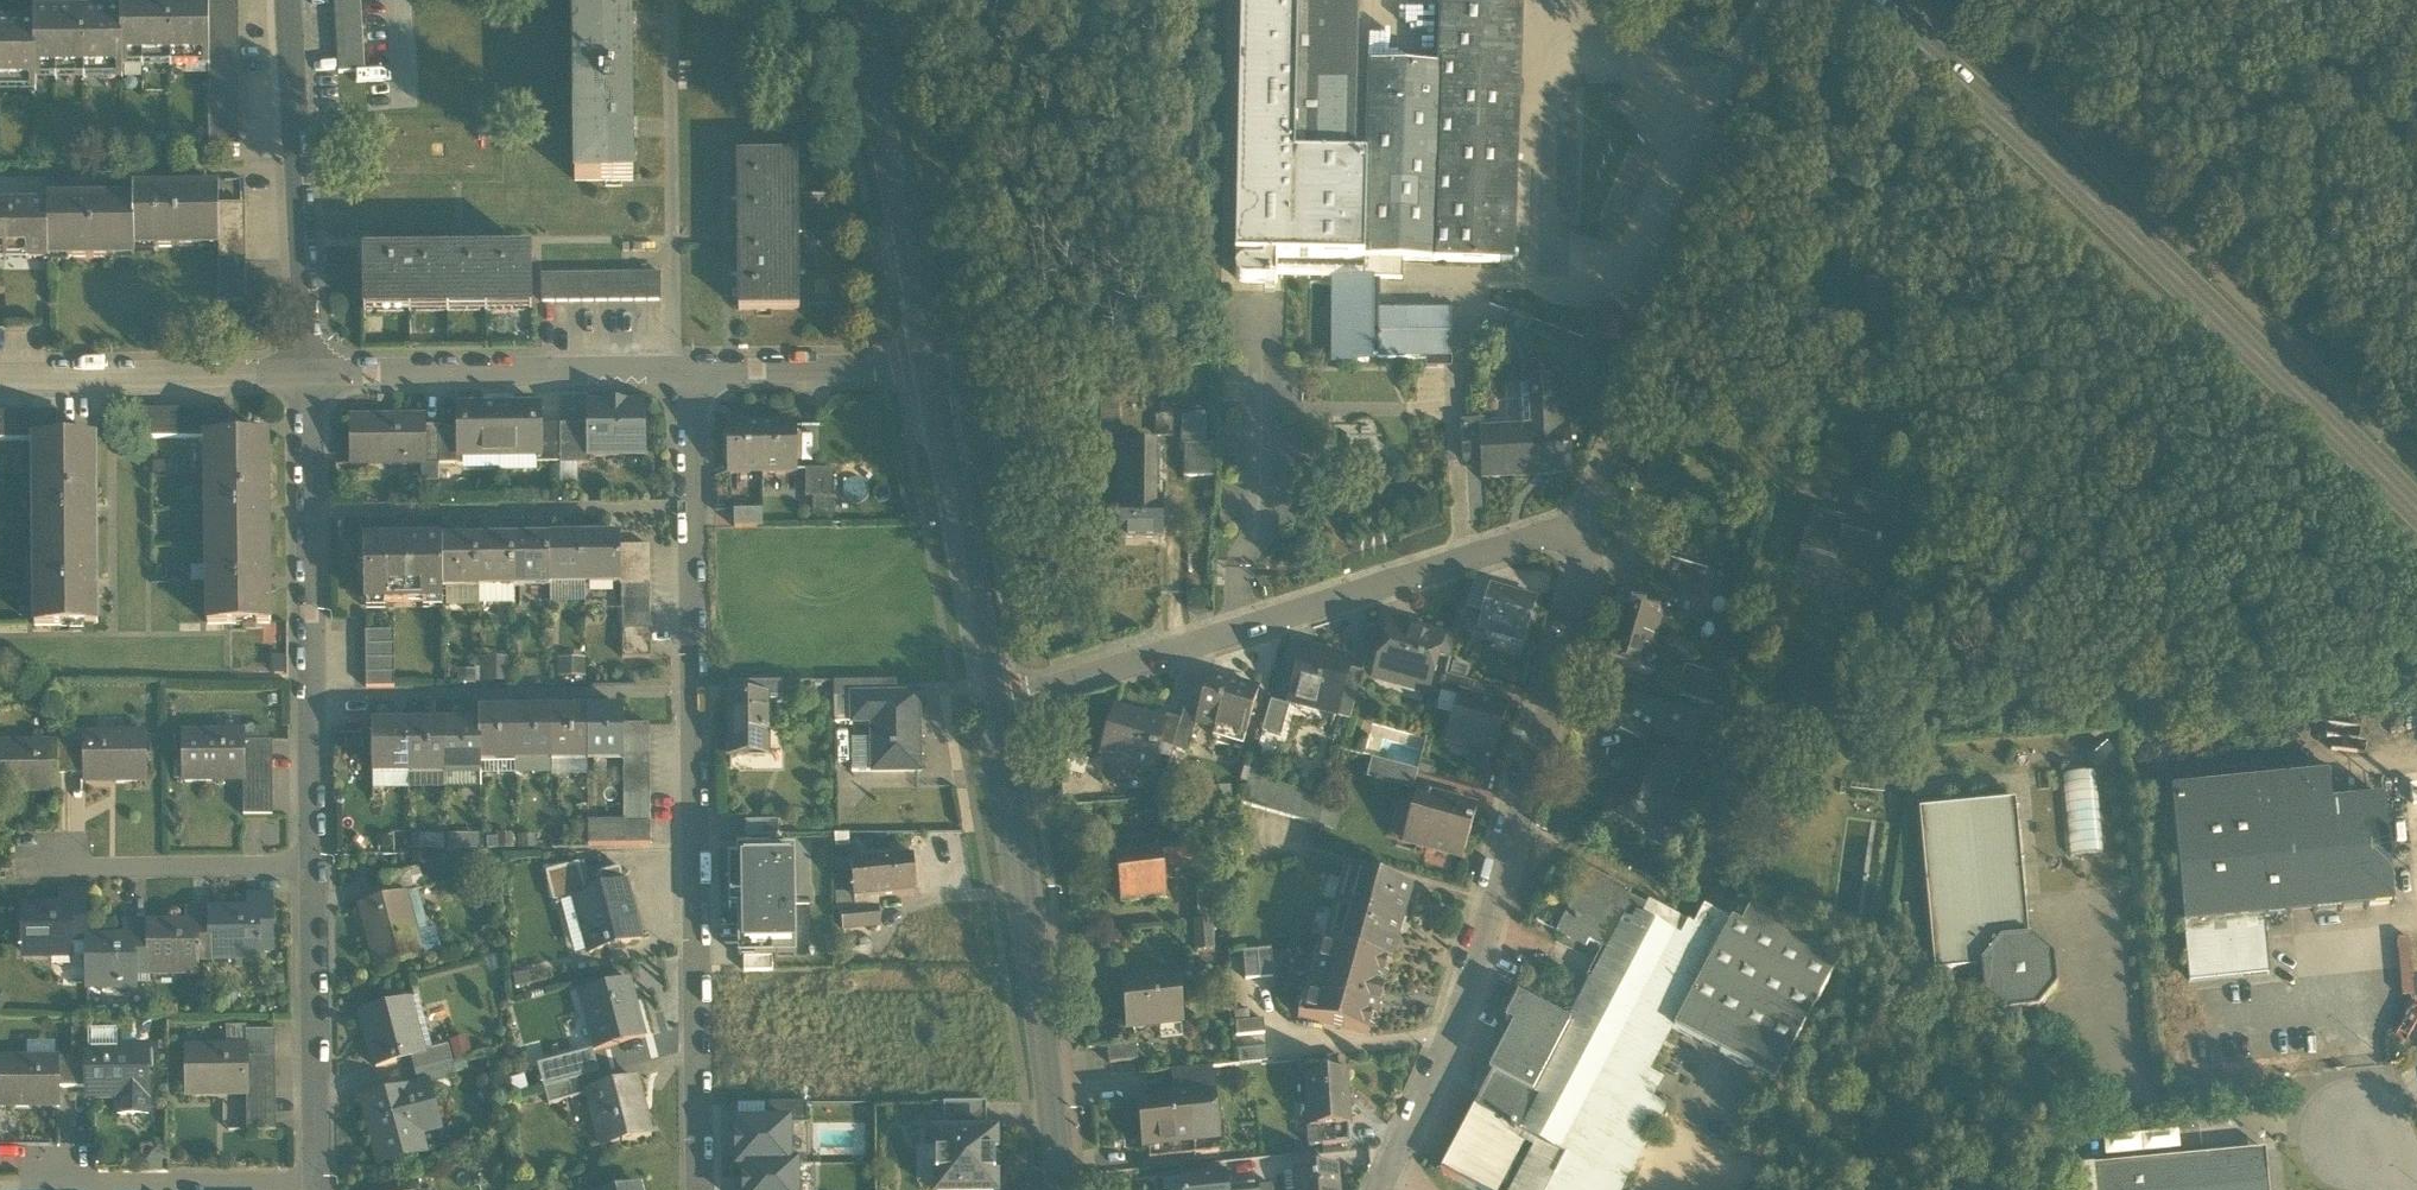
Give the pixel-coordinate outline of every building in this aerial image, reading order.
[(125,15),(125,62),(210,62),(210,3),(174,3),(174,0),(159,0),(159,3),(125,3),(125,15)] [(632,182),(630,0),(572,0),(573,182),(632,182)] [(1263,258),(1278,258),(1364,260),(1364,259),(1367,187),(1345,186),(1347,158),(1339,157),(1295,157),(1298,0),(1240,0),(1235,257),(1263,258)] [(1295,157),(1339,157),(1343,0),(1298,0),(1295,157)] [(1354,157),(1358,0),(1343,0),(1339,157),(1347,158),(1347,157),(1354,157)] [(210,62),(210,147),(239,145),(240,3),(210,3),(210,62)] [(1438,66),(1437,67),(1432,261),(1499,264),(1509,7),(1440,4),(1438,66)] [(334,8),(335,21),(362,19),(361,6),(334,8)] [(1523,8),(1509,7),(1499,264),(1514,264),(1523,8)] [(125,73),(125,62),(125,15),(89,15),(89,11),(73,11),(73,15),(37,15),(37,26),(37,74),(125,73)] [(335,21),(336,35),(363,33),(362,19),(335,21)] [(37,74),(37,26),(3,26),(3,22),(0,22),(0,85),(37,85),(37,74)] [(336,35),(337,48),(363,46),(363,33),(336,35)] [(337,48),(337,61),(364,59),(363,46),(337,48)] [(365,72),(364,59),(337,61),(338,74),(365,72)] [(1432,262),(1432,261),(1437,67),(1371,65),(1367,158),(1367,187),(1364,259),(1402,260),(1402,261),(1432,262)] [(738,310),(791,309),(790,156),(737,156),(738,236),(738,249),(738,310)] [(1347,157),(1347,158),(1345,186),(1367,187),(1367,158),(1354,157),(1347,157)] [(133,188),(133,198),(134,250),(219,250),(219,246),(219,232),(219,217),(219,206),(219,203),(219,188),(133,188)] [(48,199),(48,210),(48,261),(134,260),(134,250),(133,198),(48,199)] [(219,262),(220,305),(246,305),(246,262),(245,205),(219,206),(219,217),(219,232),(219,246),(219,250),(219,262)] [(48,261),(48,210),(0,210),(0,255),(23,255),(23,261),(48,261)] [(363,306),(531,304),(530,251),(363,253),(363,306)] [(1277,269),(1278,258),(1263,258),(1263,263),(1245,262),(1240,264),(1236,268),(1236,276),(1239,281),(1245,283),(1277,283),(1277,278),(1277,269)] [(1402,280),(1402,261),(1402,260),(1364,259),(1364,260),(1364,270),(1363,278),(1402,280)] [(1364,270),(1277,269),(1277,278),(1363,278),(1364,270)] [(607,301),(620,301),(620,275),(607,276),(607,301)] [(620,301),(633,301),(633,275),(620,275),(620,301)] [(633,301),(646,301),(645,275),(633,275),(633,301)] [(660,275),(645,275),(646,301),(660,301),(660,275)] [(541,303),(555,302),(555,276),(540,277),(541,303)] [(555,302),(568,302),(567,276),(555,276),(555,302)] [(568,302),(581,302),(580,276),(567,276),(568,302)] [(581,302),(593,302),(593,276),(580,276),(581,302)] [(593,302),(607,301),(607,276),(593,276),(593,302)] [(1427,368),(1437,368),(1437,359),(1450,359),(1450,311),(1379,311),(1379,282),(1338,282),(1338,363),(1369,363),(1369,357),(1377,357),(1377,359),(1427,359),(1427,368)] [(531,312),(531,304),(363,306),(364,313),(531,312)] [(1437,359),(1437,368),(1450,368),(1450,359),(1437,359)] [(1527,383),(1559,382),(1557,362),(1526,363),(1527,383)] [(1484,478),(1486,478),(1485,472),(1543,469),(1544,475),(1569,473),(1566,428),(1561,428),(1559,382),(1527,383),(1530,429),(1502,430),(1502,437),(1484,438),(1484,431),(1483,431),(1482,431),(1483,462),(1484,478)] [(1099,397),(1098,424),(1118,424),(1119,398),(1099,397)] [(591,458),(619,457),(619,450),(643,450),(643,405),(588,405),(588,426),(589,458),(591,458)] [(463,458),(499,457),(499,409),(496,409),(497,413),(484,413),(483,409),(461,409),(461,428),(461,458),(463,458)] [(501,409),(499,409),(499,457),(536,457),(537,457),(537,427),(537,409),(514,409),(514,413),(501,413),(501,409)] [(150,438),(207,437),(231,437),(231,411),(150,412),(150,438)] [(141,412),(141,442),(150,442),(150,438),(150,412),(141,412)] [(59,441),(58,414),(0,415),(0,442),(34,442),(59,441)] [(1180,446),(1184,446),(1205,446),(1206,416),(1181,416),(1180,446)] [(1156,436),(1173,436),(1173,417),(1157,417),(1156,436)] [(421,466),(425,466),(424,428),(424,419),(350,419),(351,460),(385,459),(385,466),(421,466)] [(1462,423),(1464,463),(1483,462),(1482,431),(1483,431),(1483,422),(1466,423),(1462,423)] [(536,465),(560,465),(559,426),(537,427),(537,457),(536,457),(536,465)] [(588,426),(559,426),(560,465),(578,465),(591,465),(591,458),(589,458),(588,426)] [(731,475),(763,475),(762,427),(731,428),(731,475)] [(795,427),(762,427),(763,475),(796,474),(795,427)] [(425,466),(439,466),(439,428),(424,428),(425,466)] [(461,428),(439,428),(439,466),(463,466),(463,458),(461,458),(461,428)] [(1502,430),(1484,431),(1484,438),(1502,437),(1502,430)] [(207,437),(209,623),(271,622),(269,437),(231,437),(207,437)] [(36,627),(98,626),(96,441),(59,441),(34,442),(36,627)] [(1202,478),(1216,478),(1216,446),(1205,446),(1184,446),(1184,478),(1202,478)] [(1121,448),(1120,499),(1149,499),(1150,499),(1150,471),(1155,471),(1155,448),(1121,448)] [(536,473),(536,465),(536,457),(499,457),(499,473),(536,473)] [(578,465),(560,465),(560,486),(578,486),(578,465)] [(439,484),(439,466),(425,466),(421,466),(421,484),(439,484)] [(1485,472),(1486,478),(1544,475),(1543,469),(1485,472)] [(806,472),(806,500),(812,499),(833,499),(832,471),(806,472)] [(765,476),(765,497),(784,497),(784,476),(765,476)] [(1201,493),(1216,493),(1216,478),(1202,478),(1201,493)] [(833,499),(812,499),(812,518),(833,519),(833,499)] [(1149,500),(1149,499),(1120,499),(1120,540),(1161,540),(1162,499),(1149,500)] [(734,512),(734,528),(763,528),(763,512),(734,512)] [(585,540),(549,541),(549,586),(585,585),(585,540)] [(621,540),(585,540),(585,585),(621,585),(621,574),(621,548),(621,540)] [(478,541),(442,542),(442,589),(446,589),(478,589),(478,541)] [(513,541),(478,541),(478,589),(514,588),(513,541)] [(549,541),(513,541),(514,588),(549,588),(549,586),(549,541)] [(442,602),(442,589),(442,542),(365,542),(365,603),(442,602)] [(621,548),(621,574),(649,573),(649,547),(621,548)] [(1797,569),(1826,578),(1830,564),(1801,555),(1797,569)] [(1650,572),(1701,587),(1705,572),(1654,558),(1650,572)] [(1649,572),(1637,615),(1658,621),(1654,635),(1668,639),(1679,599),(1698,604),(1703,587),(1701,587),(1650,572),(1649,572)] [(621,585),(621,588),(649,588),(649,573),(621,574),(621,585)] [(549,586),(549,588),(549,605),(585,605),(585,585),(549,586)] [(1484,615),(1491,592),(1471,587),(1464,609),(1484,615)] [(1480,630),(1505,637),(1524,643),(1537,600),(1492,587),(1491,592),(1484,615),(1480,630)] [(514,606),(514,588),(478,589),(478,607),(514,606)] [(621,588),(621,602),(649,602),(649,588),(621,588)] [(478,609),(478,607),(478,589),(446,589),(446,609),(478,609)] [(621,602),(621,616),(649,616),(649,602),(621,602)] [(1644,672),(1654,635),(1658,621),(1637,615),(1622,611),(1607,662),(1644,672)] [(621,616),(622,630),(650,630),(649,616),(621,616)] [(1394,683),(1427,692),(1442,636),(1441,636),(1440,640),(1411,632),(1412,629),(1392,623),(1391,629),(1388,637),(1377,678),(1379,679),(1382,668),(1397,672),(1394,683)] [(1374,631),(1374,633),(1388,637),(1391,629),(1374,631)] [(1441,636),(1412,629),(1411,632),(1440,640),(1441,636)] [(622,630),(622,645),(650,645),(650,630),(622,630)] [(365,688),(394,688),(393,632),(365,632),(365,688)] [(1374,633),(1362,674),(1377,678),(1388,637),(1374,633)] [(1658,676),(1668,639),(1654,635),(1644,672),(1658,676)] [(1520,657),(1524,643),(1505,637),(1501,652),(1520,657)] [(1683,643),(1676,662),(1694,668),(1700,649),(1683,643)] [(650,659),(650,645),(622,645),(622,659),(650,659)] [(1313,708),(1335,715),(1349,670),(1351,664),(1321,655),(1319,660),(1307,657),(1309,651),(1306,650),(1290,701),(1294,702),(1295,697),(1314,703),(1313,708)] [(508,659),(481,659),(481,684),(508,684),(508,659)] [(586,659),(558,659),(558,679),(586,678),(586,659)] [(1441,692),(1462,698),(1462,696),(1470,698),(1474,684),(1478,669),(1449,661),(1445,676),(1441,692)] [(1382,668),(1379,679),(1394,683),(1397,672),(1382,668)] [(1709,684),(1711,675),(1684,668),(1676,695),(1714,706),(1720,687),(1709,684)] [(1349,719),(1362,674),(1349,670),(1335,715),(1349,719)] [(1242,736),(1245,737),(1258,691),(1208,676),(1197,712),(1194,722),(1195,722),(1216,728),(1217,723),(1244,731),(1242,736)] [(834,682),(834,698),(852,698),(852,696),(897,696),(897,682),(834,682)] [(767,700),(767,701),(783,701),(783,683),(749,683),(750,700),(767,700)] [(1470,698),(1498,706),(1502,692),(1474,684),(1470,698)] [(1435,711),(1456,716),(1462,698),(1441,692),(1435,711)] [(1603,724),(1617,732),(1619,729),(1634,699),(1618,694),(1603,724)] [(873,739),(873,772),(920,772),(919,695),(897,696),(852,696),(852,698),(853,723),(872,723),(873,739)] [(1469,750),(1472,750),(1491,756),(1505,708),(1498,706),(1470,698),(1462,696),(1462,698),(1456,716),(1449,744),(1451,745),(1452,739),(1471,744),(1469,750)] [(852,698),(834,698),(835,723),(853,723),(852,698)] [(1644,743),(1638,755),(1674,774),(1673,775),(1679,778),(1692,754),(1688,752),(1701,718),(1634,699),(1619,729),(1644,743)] [(730,700),(730,755),(767,754),(767,701),(767,700),(750,700),(730,700)] [(1262,732),(1279,737),(1287,707),(1270,702),(1262,732)] [(1184,709),(1181,720),(1172,750),(1186,754),(1195,722),(1194,722),(1197,712),(1184,709)] [(623,711),(587,712),(587,755),(623,755),(623,740),(623,726),(623,716),(623,711)] [(1100,761),(1149,776),(1158,746),(1164,725),(1115,711),(1100,761)] [(480,756),(516,756),(515,712),(480,713),(480,725),(480,756)] [(516,756),(551,755),(551,712),(515,712),(516,756)] [(551,755),(587,755),(587,712),(551,712),(551,755)] [(1158,746),(1172,750),(1181,720),(1167,716),(1164,725),(1158,746)] [(2344,722),(2343,747),(2376,748),(2378,723),(2344,722)] [(1217,723),(1216,728),(1242,736),(1244,731),(1217,723)] [(409,770),(445,770),(444,725),(409,726),(409,770)] [(480,770),(480,756),(480,725),(444,725),(445,770),(480,770)] [(372,771),(409,770),(409,726),(372,726),(372,771)] [(623,726),(623,740),(649,740),(648,726),(623,726)] [(243,734),(244,744),(268,744),(268,728),(243,729),(243,734)] [(117,784),(145,784),(145,734),(84,735),(85,745),(85,774),(85,777),(117,777),(117,784)] [(184,782),(213,782),(212,775),(243,775),(244,775),(244,744),(243,734),(184,735),(184,782)] [(873,772),(873,739),(851,739),(852,772),(873,772)] [(1451,745),(1469,750),(1471,744),(1452,739),(1451,745)] [(623,740),(623,755),(649,754),(649,740),(623,740)] [(243,782),(243,803),(274,803),(274,744),(268,744),(244,744),(244,775),(243,775),(243,782)] [(25,794),(25,786),(56,786),(56,774),(56,745),(0,746),(0,794),(25,794)] [(56,774),(71,774),(70,745),(56,745),(56,774)] [(85,745),(70,745),(71,774),(85,774),(85,745)] [(1486,776),(1491,756),(1472,750),(1467,770),(1486,776)] [(623,755),(623,769),(649,768),(649,754),(623,755)] [(1070,754),(1064,771),(1083,777),(1088,761),(1070,754)] [(552,776),(551,755),(516,756),(516,777),(552,776)] [(587,778),(587,755),(551,755),(552,776),(552,778),(587,778)] [(516,777),(516,756),(480,756),(480,770),(480,777),(516,777)] [(1368,777),(1413,790),(1418,772),(1373,759),(1368,777)] [(623,769),(624,783),(649,783),(649,768),(623,769)] [(409,791),(409,770),(372,771),(373,791),(409,791)] [(445,791),(445,770),(409,770),(409,791),(445,791)] [(480,777),(480,770),(445,770),(445,791),(480,790),(480,777)] [(1241,803),(1255,807),(1263,779),(1249,775),(1241,803)] [(2171,789),(2184,925),(2263,918),(2393,906),(2383,798),(2331,803),(2329,775),(2171,789)] [(117,777),(85,777),(85,785),(117,784),(117,777)] [(1255,807),(1319,825),(1325,803),(1327,797),(1263,779),(1255,807)] [(624,783),(624,797),(649,797),(649,783),(624,783)] [(1233,811),(1231,787),(1205,789),(1207,813),(1233,811)] [(1410,842),(1464,858),(1478,808),(1424,792),(1410,842)] [(624,797),(624,812),(649,811),(649,797),(624,797)] [(1934,973),(1981,969),(1981,966),(2000,943),(2027,940),(2014,802),(1918,811),(1934,973)] [(274,818),(274,803),(243,803),(244,818),(274,818)] [(1325,803),(1319,825),(1336,830),(1343,808),(1325,803)] [(624,824),(624,826),(650,827),(649,811),(624,812),(624,824)] [(577,844),(588,844),(588,824),(588,819),(577,819),(577,844)] [(745,822),(745,836),(778,835),(778,822),(745,822)] [(588,846),(624,846),(624,826),(624,824),(588,824),(588,844),(588,846)] [(650,845),(650,827),(624,826),(624,846),(650,845)] [(481,835),(448,836),(448,851),(481,851),(481,835)] [(515,850),(515,835),(497,836),(498,851),(515,850)] [(445,851),(445,836),(412,836),(412,851),(445,851)] [(536,836),(517,837),(517,850),(536,850),(536,836)] [(889,844),(891,859),(910,858),(909,842),(889,844)] [(1161,848),(1162,852),(1163,867),(1201,863),(1199,844),(1161,848)] [(796,923),(791,923),(790,904),(796,904),(795,849),(737,850),(738,958),(744,958),(772,957),(796,957),(796,923)] [(1167,899),(1163,867),(1162,852),(1151,853),(1115,857),(1120,904),(1167,899)] [(853,892),(854,900),(878,898),(903,895),(917,894),(913,857),(910,858),(891,859),(851,863),(853,892)] [(547,873),(554,906),(561,904),(576,900),(576,899),(586,895),(579,865),(547,873)] [(606,884),(608,890),(625,885),(620,869),(599,875),(602,885),(606,884)] [(382,880),(387,900),(403,896),(419,892),(425,890),(419,870),(382,880)] [(1606,949),(1620,956),(1646,904),(1627,894),(1629,891),(1599,875),(1597,879),(1582,871),(1570,894),(1577,898),(1567,917),(1573,921),(1574,926),(1567,939),(1586,949),(1589,942),(1606,950),(1606,949)] [(1352,872),(1331,948),(1388,963),(1397,932),(1400,933),(1404,921),(1400,920),(1409,888),(1352,872)] [(640,941),(625,885),(608,890),(603,891),(586,895),(576,899),(576,900),(590,952),(591,955),(640,941)] [(430,930),(419,892),(403,896),(414,935),(430,930)] [(843,913),(855,912),(854,900),(853,892),(837,893),(838,913),(843,913)] [(1196,893),(1197,917),(1219,916),(1218,892),(1196,893)] [(72,931),(86,931),(85,895),(70,895),(71,909),(71,931),(72,931)] [(377,968),(377,970),(420,957),(414,935),(403,896),(387,900),(360,908),(368,936),(370,935),(379,967),(377,968)] [(258,911),(258,932),(259,932),(273,932),(273,898),(258,898),(258,911)] [(878,898),(854,900),(855,912),(879,909),(878,898)] [(575,957),(590,952),(576,900),(561,904),(575,957)] [(1569,1022),(1533,1092),(1494,1071),(1488,1082),(1484,1080),(1478,1091),(1482,1093),(1442,1170),(1482,1189),(1623,1189),(1654,1130),(1624,1114),(1636,1090),(1669,1028),(1726,921),(1699,906),(1691,921),(1648,900),(1646,904),(1620,956),(1606,949),(1606,950),(1569,1022)] [(1734,906),(1726,921),(1669,1028),(1773,1084),(1839,962),(1734,906)] [(50,959),(73,958),(72,931),(71,931),(71,909),(21,909),(22,954),(50,954),(50,959)] [(843,913),(844,930),(849,930),(871,928),(881,927),(879,909),(855,912),(843,913)] [(239,957),(239,962),(259,961),(259,953),(273,952),(272,932),(273,932),(259,932),(258,932),(258,911),(210,912),(210,943),(211,957),(239,957)] [(196,924),(196,943),(198,943),(210,943),(210,912),(196,912),(196,924)] [(1193,920),(1196,955),(1216,953),(1213,918),(1193,920)] [(2268,975),(2263,918),(2184,925),(2189,982),(2268,975)] [(148,925),(149,960),(149,972),(177,971),(177,976),(198,976),(198,943),(196,943),(196,924),(148,925)] [(136,960),(149,960),(148,925),(134,925),(134,940),(135,960),(136,960)] [(874,957),(871,928),(849,930),(852,960),(874,957)] [(436,929),(430,930),(414,935),(420,957),(443,951),(436,929)] [(2409,937),(2397,938),(2399,995),(2411,995),(2409,937)] [(2030,939),(2027,940),(2000,943),(1981,966),(1981,969),(1983,996),(2006,1015),(2037,1012),(2056,989),(2053,959),(2030,939)] [(136,989),(136,983),(136,960),(135,960),(134,940),(87,940),(87,985),(113,985),(113,990),(136,989)] [(1380,993),(1388,963),(1331,948),(1325,946),(1305,1018),(1368,1036),(1376,1006),(1379,1007),(1383,994),(1380,993)] [(1271,949),(1257,950),(1260,979),(1274,977),(1271,949)] [(1246,980),(1260,979),(1257,950),(1244,951),(1246,980)] [(744,958),(744,972),(773,972),(772,957),(744,958)] [(149,960),(136,960),(136,983),(149,983),(149,977),(149,972),(149,960)] [(1126,1002),(1129,1029),(1161,1025),(1160,1016),(1179,1014),(1180,1023),(1181,1023),(1176,977),(1124,982),(1124,984),(1127,984),(1129,1002),(1126,1002)] [(630,982),(627,983),(641,1039),(645,1038),(630,982)] [(583,995),(598,1051),(641,1039),(627,983),(583,995)] [(0,993),(0,1015),(1,1015),(10,999),(0,993)] [(598,1051),(583,995),(579,996),(594,1052),(598,1051)] [(1490,1069),(1494,1071),(1533,1092),(1569,1022),(1517,995),(1504,1020),(1513,1025),(1490,1069)] [(420,1000),(409,1002),(415,1023),(410,1024),(418,1055),(434,1050),(420,1000)] [(361,1015),(375,1068),(412,1059),(412,1056),(418,1055),(410,1024),(415,1023),(409,1002),(361,1015)] [(1160,1016),(1161,1025),(1180,1023),(1179,1014),(1160,1016)] [(1234,1021),(1236,1036),(1264,1033),(1263,1019),(1234,1021)] [(246,1048),(246,1032),(246,1027),(226,1027),(226,1048),(246,1048)] [(89,1050),(118,1049),(117,1030),(89,1031),(89,1050)] [(246,1048),(247,1058),(274,1058),(274,1032),(246,1032),(246,1048)] [(27,1060),(56,1059),(55,1043),(27,1043),(27,1060)] [(1108,1048),(1110,1065),(1137,1062),(1136,1046),(1108,1048)] [(412,1059),(416,1073),(452,1063),(448,1047),(434,1050),(418,1055),(412,1056),(412,1059)] [(1238,1063),(1238,1066),(1267,1063),(1266,1047),(1237,1050),(1238,1063)] [(186,1097),(216,1097),(217,1089),(247,1089),(247,1087),(247,1071),(247,1058),(246,1048),(226,1048),(186,1048),(186,1097)] [(117,1098),(118,1116),(149,1115),(148,1049),(118,1049),(89,1050),(87,1050),(87,1059),(87,1088),(87,1091),(117,1090),(117,1098)] [(537,1066),(543,1089),(598,1075),(592,1051),(537,1066)] [(275,1071),(274,1058),(247,1058),(247,1071),(275,1071)] [(27,1110),(27,1102),(59,1102),(59,1088),(58,1059),(56,1059),(27,1060),(0,1060),(0,1110),(27,1110)] [(59,1088),(73,1088),(73,1059),(58,1059),(59,1088)] [(87,1059),(73,1059),(73,1088),(87,1088),(87,1059)] [(457,1080),(452,1063),(416,1073),(420,1087),(427,1085),(428,1088),(457,1080)] [(1174,1073),(1175,1088),(1179,1088),(1210,1085),(1208,1069),(1174,1073)] [(275,1087),(275,1071),(247,1071),(247,1087),(275,1087)] [(1306,1075),(1310,1130),(1322,1129),(1349,1127),(1351,1126),(1347,1072),(1306,1075)] [(602,1090),(598,1075),(543,1089),(547,1106),(588,1096),(588,1094),(602,1090)] [(595,1113),(604,1146),(621,1141),(622,1144),(648,1137),(639,1103),(642,1102),(636,1081),(602,1090),(588,1094),(588,1096),(593,1114),(595,1113)] [(380,1164),(380,1166),(425,1154),(419,1134),(439,1129),(428,1088),(427,1085),(420,1087),(363,1102),(375,1146),(380,1145),(384,1163),(380,1164)] [(1136,1100),(1142,1148),(1217,1139),(1212,1085),(1210,1085),(1179,1088),(1179,1096),(1176,1096),(1136,1100)] [(275,1101),(275,1087),(247,1087),(247,1089),(247,1097),(246,1097),(246,1101),(275,1101)] [(1669,1108),(1636,1090),(1624,1114),(1654,1130),(1656,1131),(1669,1108)] [(275,1117),(275,1101),(246,1101),(247,1117),(275,1117)] [(945,1136),(986,1136),(986,1134),(987,1134),(986,1103),(944,1103),(944,1135),(945,1135),(945,1136)] [(807,1104),(764,1105),(764,1124),(789,1124),(789,1126),(807,1125),(807,1104)] [(738,1124),(764,1124),(764,1105),(738,1105),(738,1124)] [(275,1132),(275,1117),(247,1117),(247,1133),(248,1133),(275,1132)] [(789,1167),(789,1165),(789,1126),(789,1124),(764,1124),(738,1124),(737,1124),(737,1169),(744,1169),(744,1167),(789,1167)] [(807,1125),(789,1126),(789,1165),(796,1165),(807,1165),(807,1125)] [(1306,1129),(1307,1146),(1324,1146),(1350,1144),(1349,1127),(1322,1129),(1310,1130),(1306,1129)] [(995,1136),(986,1136),(945,1136),(936,1136),(936,1149),(936,1155),(936,1176),(937,1183),(937,1189),(995,1189),(995,1136)] [(916,1183),(937,1183),(936,1176),(936,1155),(936,1149),(916,1149),(916,1183)] [(2094,1167),(2096,1189),(2269,1189),(2265,1150),(2221,1154),(2214,1149),(2208,1156),(2093,1166),(2094,1167)] [(1700,1189),(1712,1189),(1718,1167),(1707,1164),(1700,1189)] [(744,1189),(797,1189),(796,1166),(796,1165),(789,1165),(789,1167),(744,1167),(744,1169),(744,1189)] [(796,1166),(797,1189),(815,1189),(814,1166),(796,1166)] [(2094,1167),(2069,1169),(2071,1189),(2096,1189),(2094,1167)] [(1336,1168),(1297,1171),(1297,1173),(1297,1174),(1299,1174),(1301,1189),(1338,1189),(1336,1168)] [(1297,1174),(1297,1173),(1284,1174),(1286,1189),(1299,1189),(1297,1174)] [(1227,1185),(1226,1174),(1181,1179),(1182,1189),(1228,1189),(1227,1185)] [(1163,1189),(1182,1189),(1181,1179),(1162,1180),(1163,1189)]
